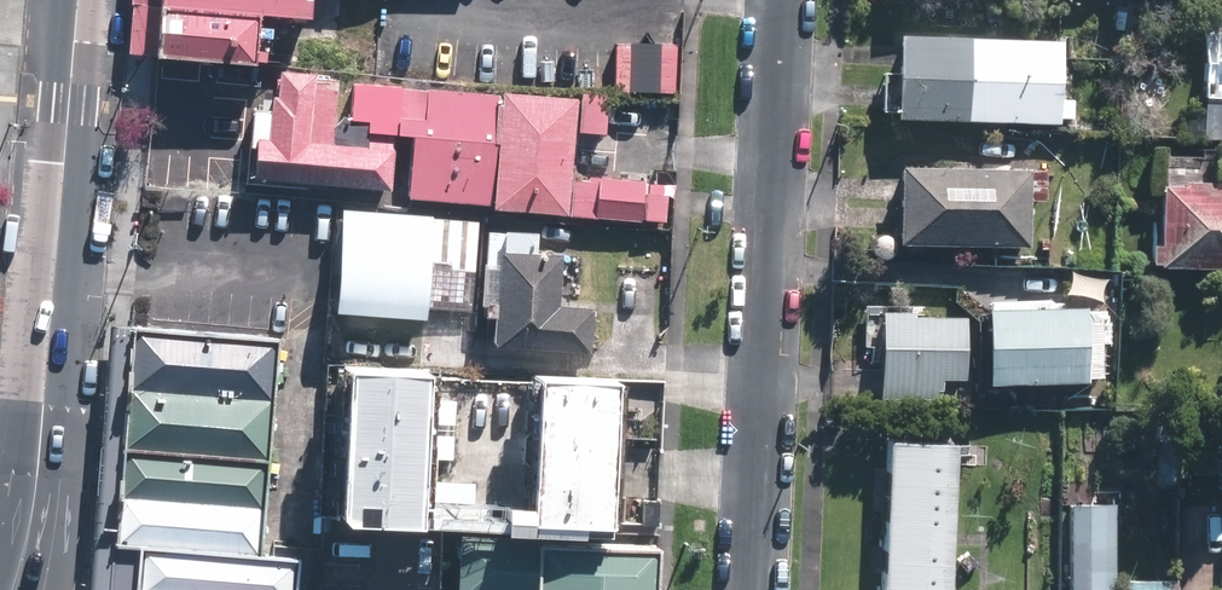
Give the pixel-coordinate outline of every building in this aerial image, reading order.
[(156,55),(253,63),(256,12),(310,16),(311,0),(160,0),(156,55)] [(1065,110),(1065,87),(1053,87),(1055,31),(890,26),(887,110),(1052,115),(1052,110),(1065,110)] [(329,140),(334,75),(311,74),(311,72),(275,68),(273,93),(267,92),(263,136),(251,135),(249,175),(388,186),(388,182),(404,183),(403,196),(488,203),(488,206),(565,211),(574,95),(496,89),(495,101),(493,101),(493,92),(422,86),(420,116),(397,114),(400,84),(349,80),(347,116),(364,117),(362,142),(329,140)] [(1195,98),(1195,131),(1221,132),(1221,99),(1195,98)] [(1039,194),(1040,163),(1024,163),(1024,161),(892,158),(890,236),(1022,239),(1024,194),(1039,194)] [(641,179),(595,175),(592,215),(638,219),(641,179)] [(1221,261),(1221,178),(1155,176),(1152,259),(1221,261)] [(332,309),(422,315),(426,259),(450,260),(449,267),(476,269),(480,217),(338,206),(332,309)] [(532,252),(533,230),(500,228),(498,249),(494,248),(488,343),(586,350),(589,306),(554,303),(557,254),(532,252)] [(1079,303),(1079,299),(978,300),(979,376),(1080,375),(1080,370),(1098,370),(1097,303),(1079,303)] [(958,371),(960,309),(908,308),(908,304),(875,304),(874,389),(935,391),(935,371),(958,371)] [(111,589),(299,589),(302,554),(261,550),(279,335),(132,323),(111,589)] [(331,364),(324,511),(330,519),(407,522),(414,367),(331,364)] [(608,377),(524,373),(517,519),(601,523),(608,377)] [(951,440),(883,437),(877,589),(945,589),(951,440)] [(1151,486),(1173,486),(1174,453),(1151,453),(1151,486)] [(1212,463),(1212,493),(1221,493),(1221,463),(1212,463)] [(1104,509),(1060,509),(1058,589),(1102,589),(1104,509)] [(1179,511),(1179,562),(1216,562),(1216,511),(1179,511)] [(654,539),(534,534),(534,531),(452,527),(449,589),(652,589),(654,539)]
